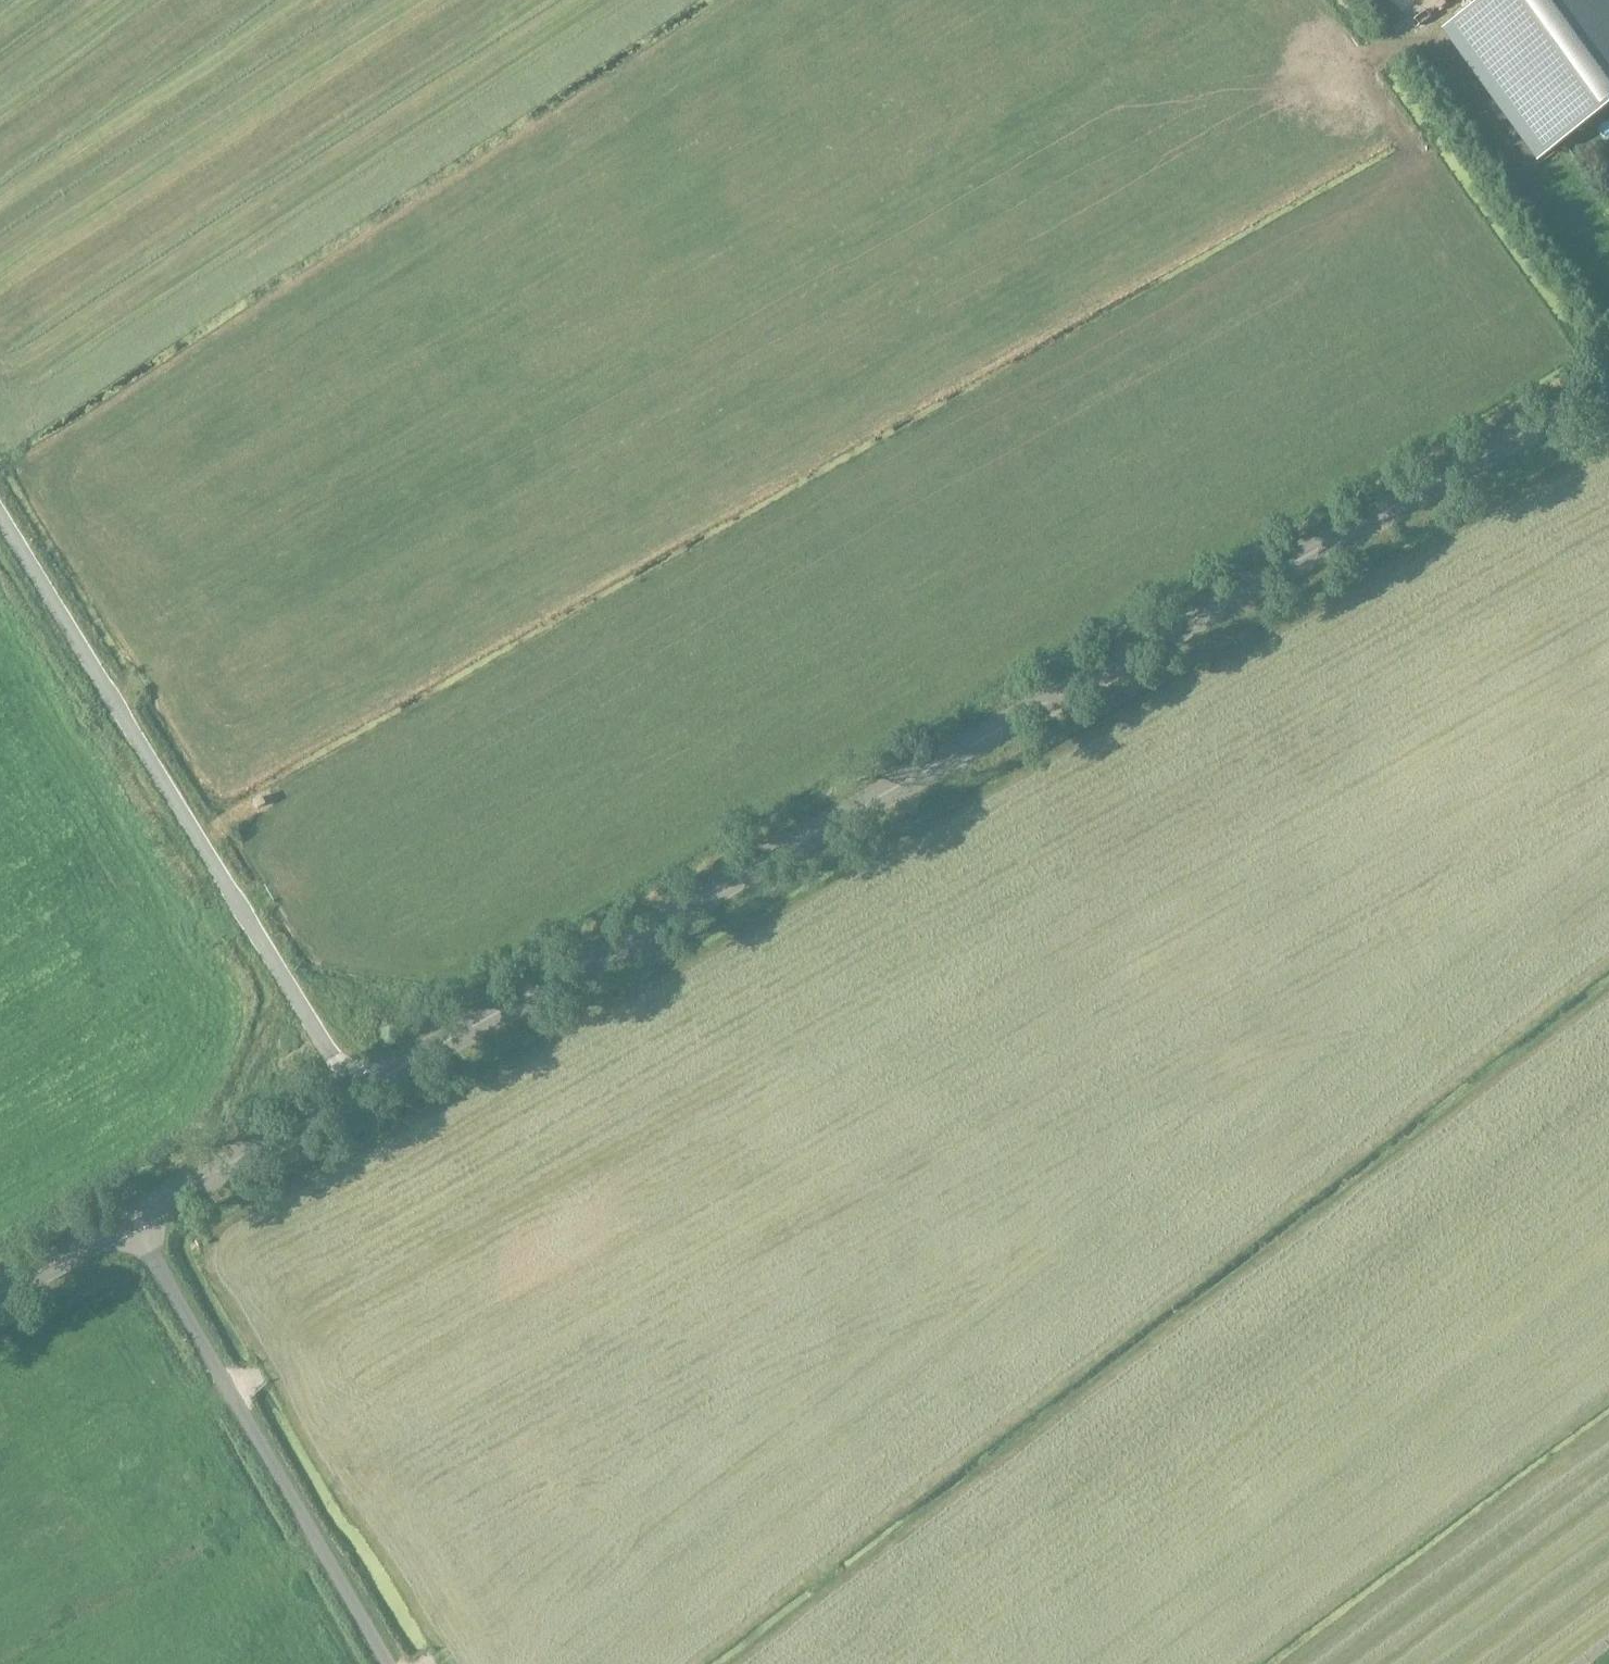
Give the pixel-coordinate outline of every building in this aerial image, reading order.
[(1447,26),(1540,157),(1608,109),(1608,0),(1484,0),(1447,26)] [(255,809),(263,805),(258,798),(251,802),(255,809)]
